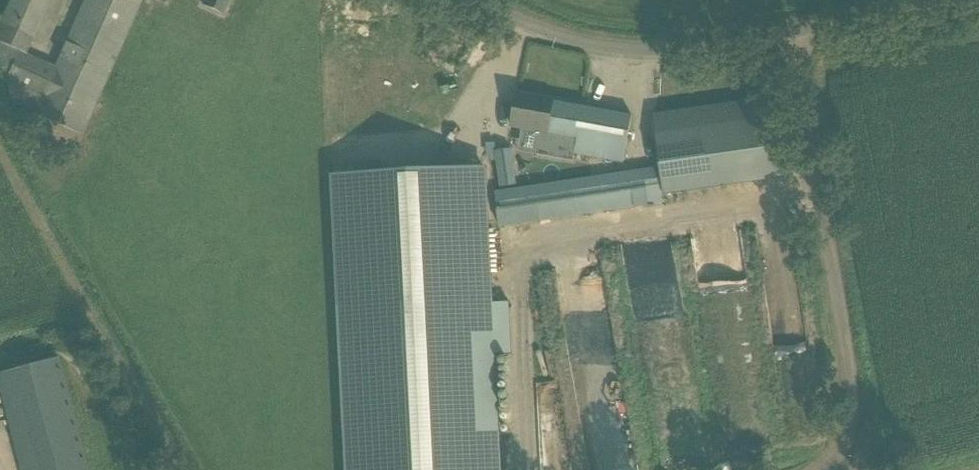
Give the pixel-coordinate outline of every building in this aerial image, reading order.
[(81,135),(141,0),(85,0),(54,68),(25,55),(50,0),(11,0),(0,25),(0,65),(11,104),(81,135)] [(202,5),(222,14),(228,0),(205,0),(202,5)] [(514,114),(512,126),(542,132),(538,153),(538,155),(573,161),(575,153),(624,163),(627,147),(633,116),(554,102),(554,101),(518,94),(514,114)] [(661,112),(672,193),(782,179),(771,98),(661,112)] [(495,154),(499,184),(516,181),(511,146),(495,148),(494,143),(487,143),(487,155),(495,154)] [(334,174),(341,310),(490,303),(483,166),(334,174)] [(499,224),(652,203),(647,167),(494,188),(499,224)] [(490,303),(493,356),(512,355),(509,302),(490,303)] [(493,356),(490,303),(341,310),(349,469),(498,469),(493,356)] [(21,469),(87,469),(57,357),(0,373),(0,390),(21,469)]
